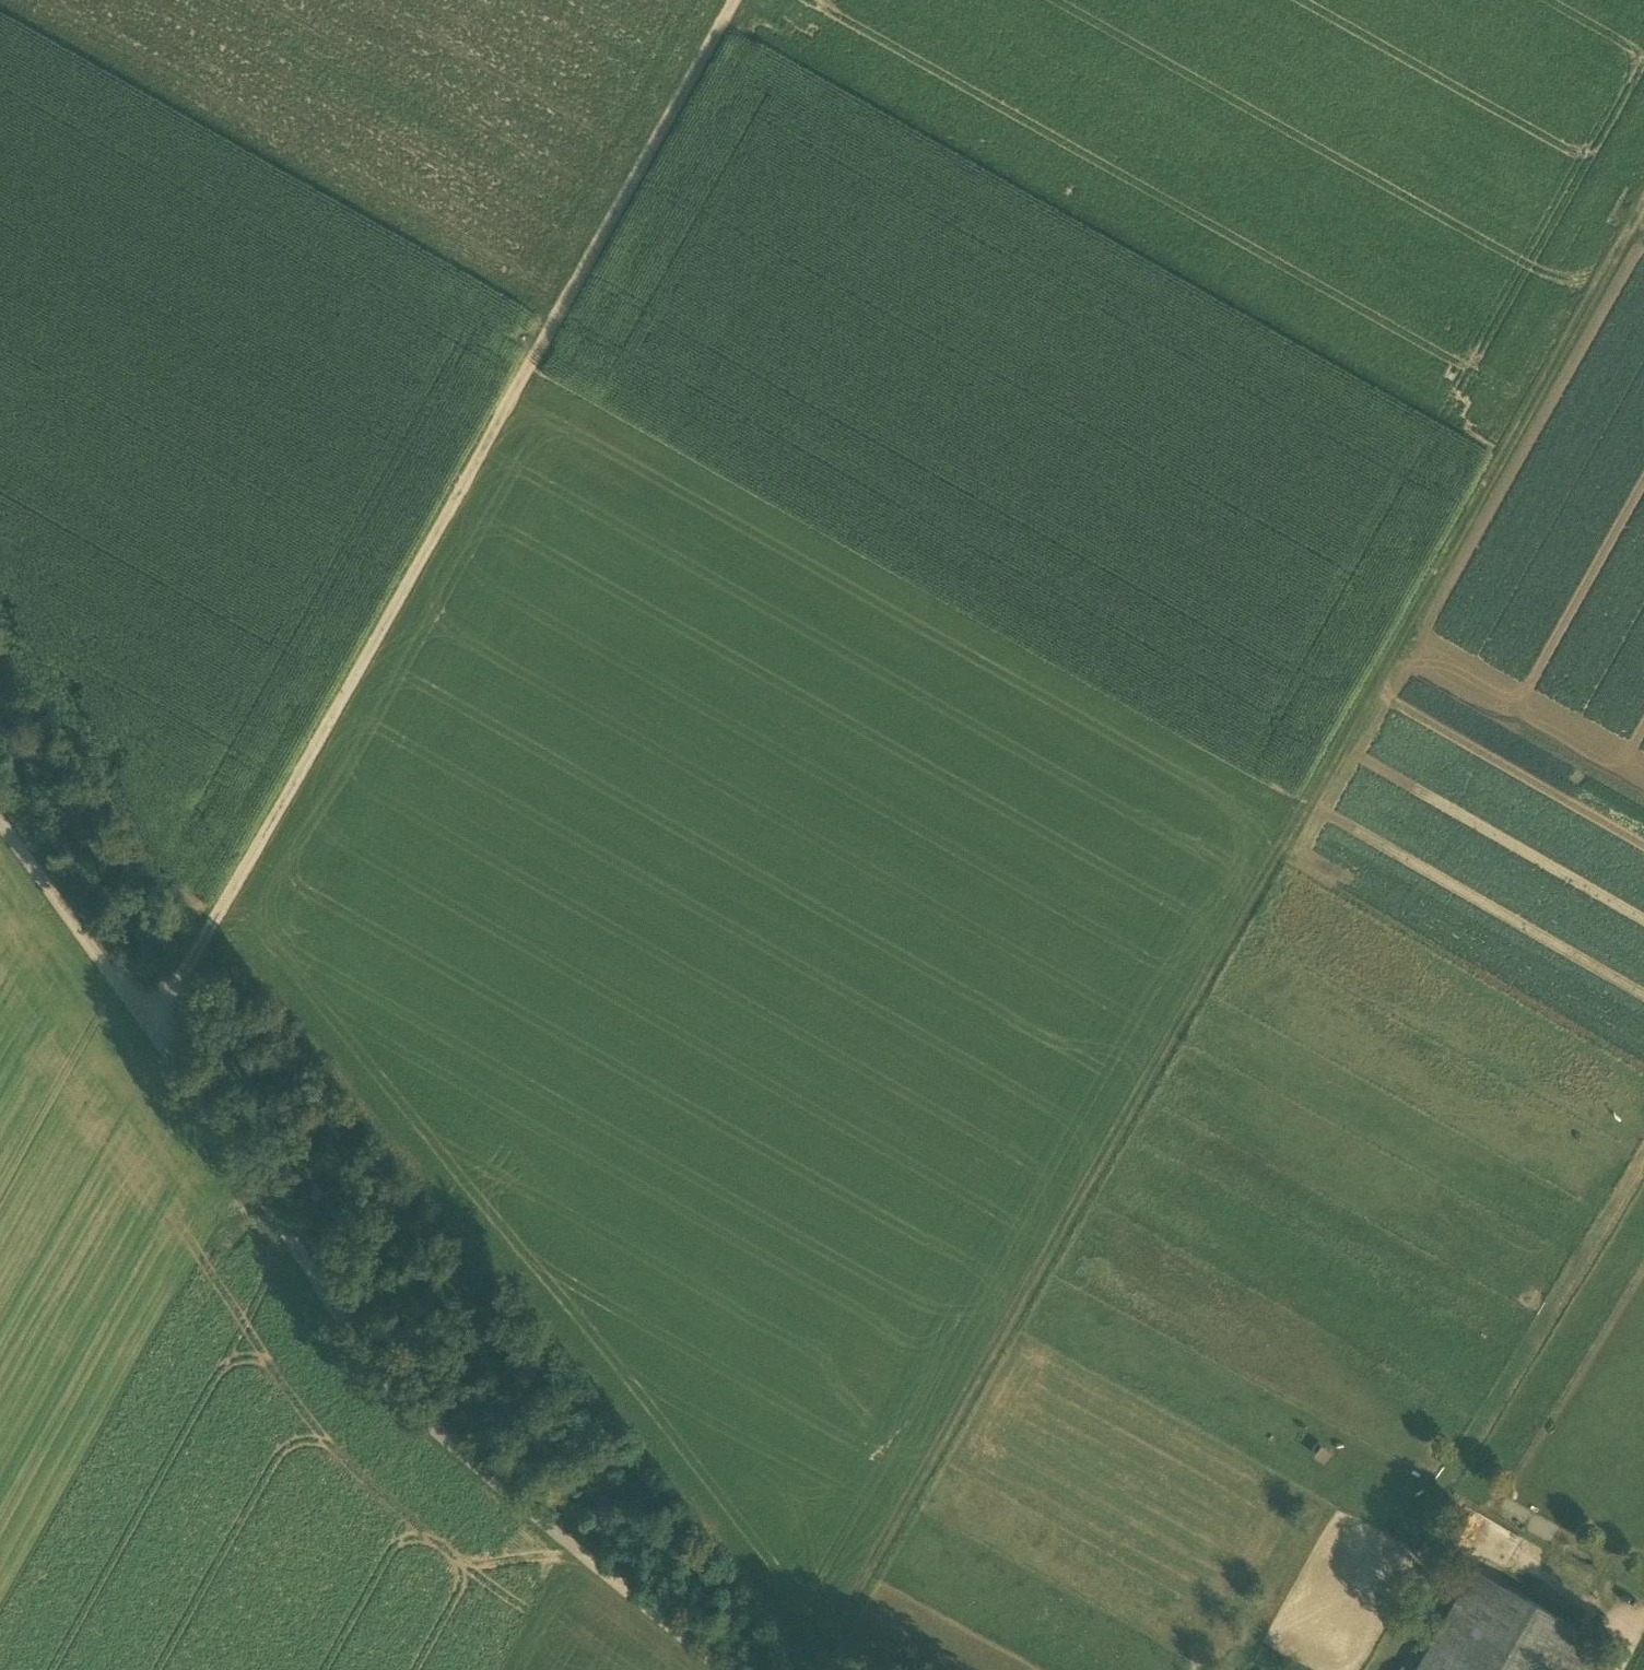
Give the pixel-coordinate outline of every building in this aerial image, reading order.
[(1475,1571),(1417,1669),(1583,1669),(1599,1643),(1475,1571)]
